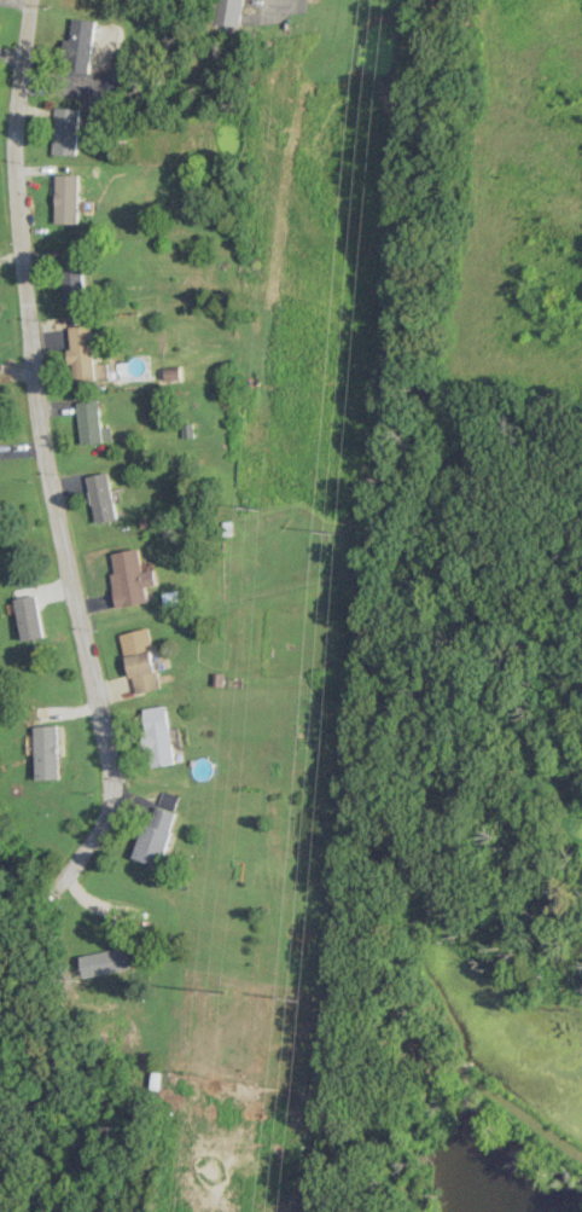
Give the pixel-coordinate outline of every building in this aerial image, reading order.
[(243,0),(216,0),(215,24),(242,26),(243,0)] [(77,54),(76,67),(93,67),(94,19),(71,19),(70,54),(77,54)] [(79,154),(80,108),(55,107),(54,154),(79,154)] [(79,223),(80,174),(57,174),(56,223),(79,223)] [(63,298),(85,298),(84,253),(62,254),(63,298)] [(91,324),(68,327),(75,381),(97,379),(91,324)] [(166,381),(181,380),(181,369),(165,370),(166,381)] [(77,402),(83,443),(113,439),(111,425),(103,426),(100,399),(77,402)] [(86,476),(97,523),(119,518),(108,471),(86,476)] [(110,553),(119,607),(149,602),(146,586),(158,584),(155,568),(143,570),(138,548),(110,553)] [(46,636),(37,594),(15,599),(25,640),(46,636)] [(123,633),(134,692),(161,687),(149,628),(123,633)] [(175,763),(168,705),(145,708),(151,766),(175,763)] [(38,779),(61,778),(59,724),(36,725),(38,779)] [(163,865),(176,812),(175,812),(179,795),(163,791),(159,807),(150,804),(136,858),(163,865)] [(130,968),(126,947),(83,955),(87,976),(130,968)]
